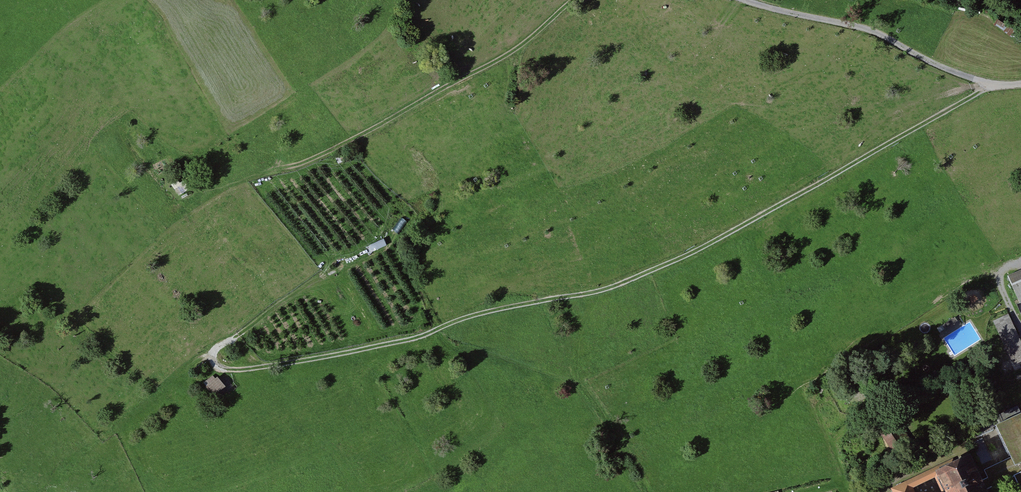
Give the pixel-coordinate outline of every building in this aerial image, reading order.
[(1011,315),(997,322),(1015,361),(1020,359),(1020,336),(1011,315)] [(232,389),(222,376),(209,386),(219,399),(232,389)] [(1015,478),(1020,476),(1020,418),(997,430),(1010,459),(979,473),(984,484),(1012,471),(1015,478)] [(984,484),(979,473),(970,454),(893,490),(894,491),(988,491),(984,484)]
